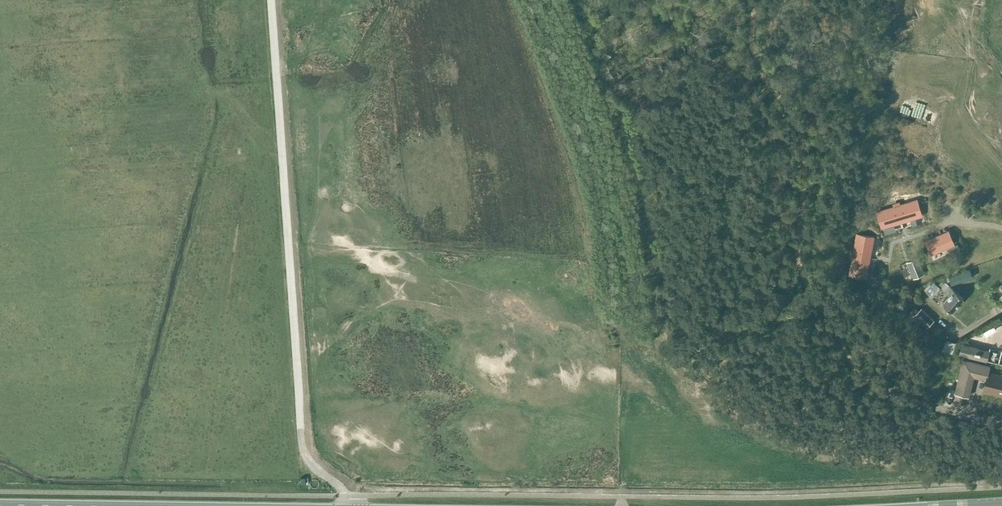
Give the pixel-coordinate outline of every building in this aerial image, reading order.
[(896,203),(901,219),(903,218),(904,221),(921,216),(917,200),(900,205),(899,202),(896,203)] [(893,207),(876,212),(881,228),(899,222),(898,220),(901,219),(896,203),(893,204),(893,207)] [(948,231),(926,241),(931,254),(954,244),(948,231)] [(851,251),(850,254),(867,257),(867,254),(870,255),(873,237),(857,234),(854,251),(853,251),(851,251)] [(852,257),(849,275),(865,278),(869,260),(866,259),(867,257),(850,254),(850,257),(852,257)] [(917,258),(908,262),(912,273),(921,269),(917,258)] [(963,298),(949,286),(945,282),(940,288),(949,296),(942,303),(952,312),(963,298)] [(921,307),(918,311),(914,307),(906,315),(917,326),(920,323),(926,329),(934,320),(921,307)] [(986,360),(988,351),(961,344),(959,354),(986,360)] [(988,372),(990,366),(963,359),(955,393),(967,396),(972,374),(986,378),(983,391),(1001,395),(1001,376),(988,372)]
